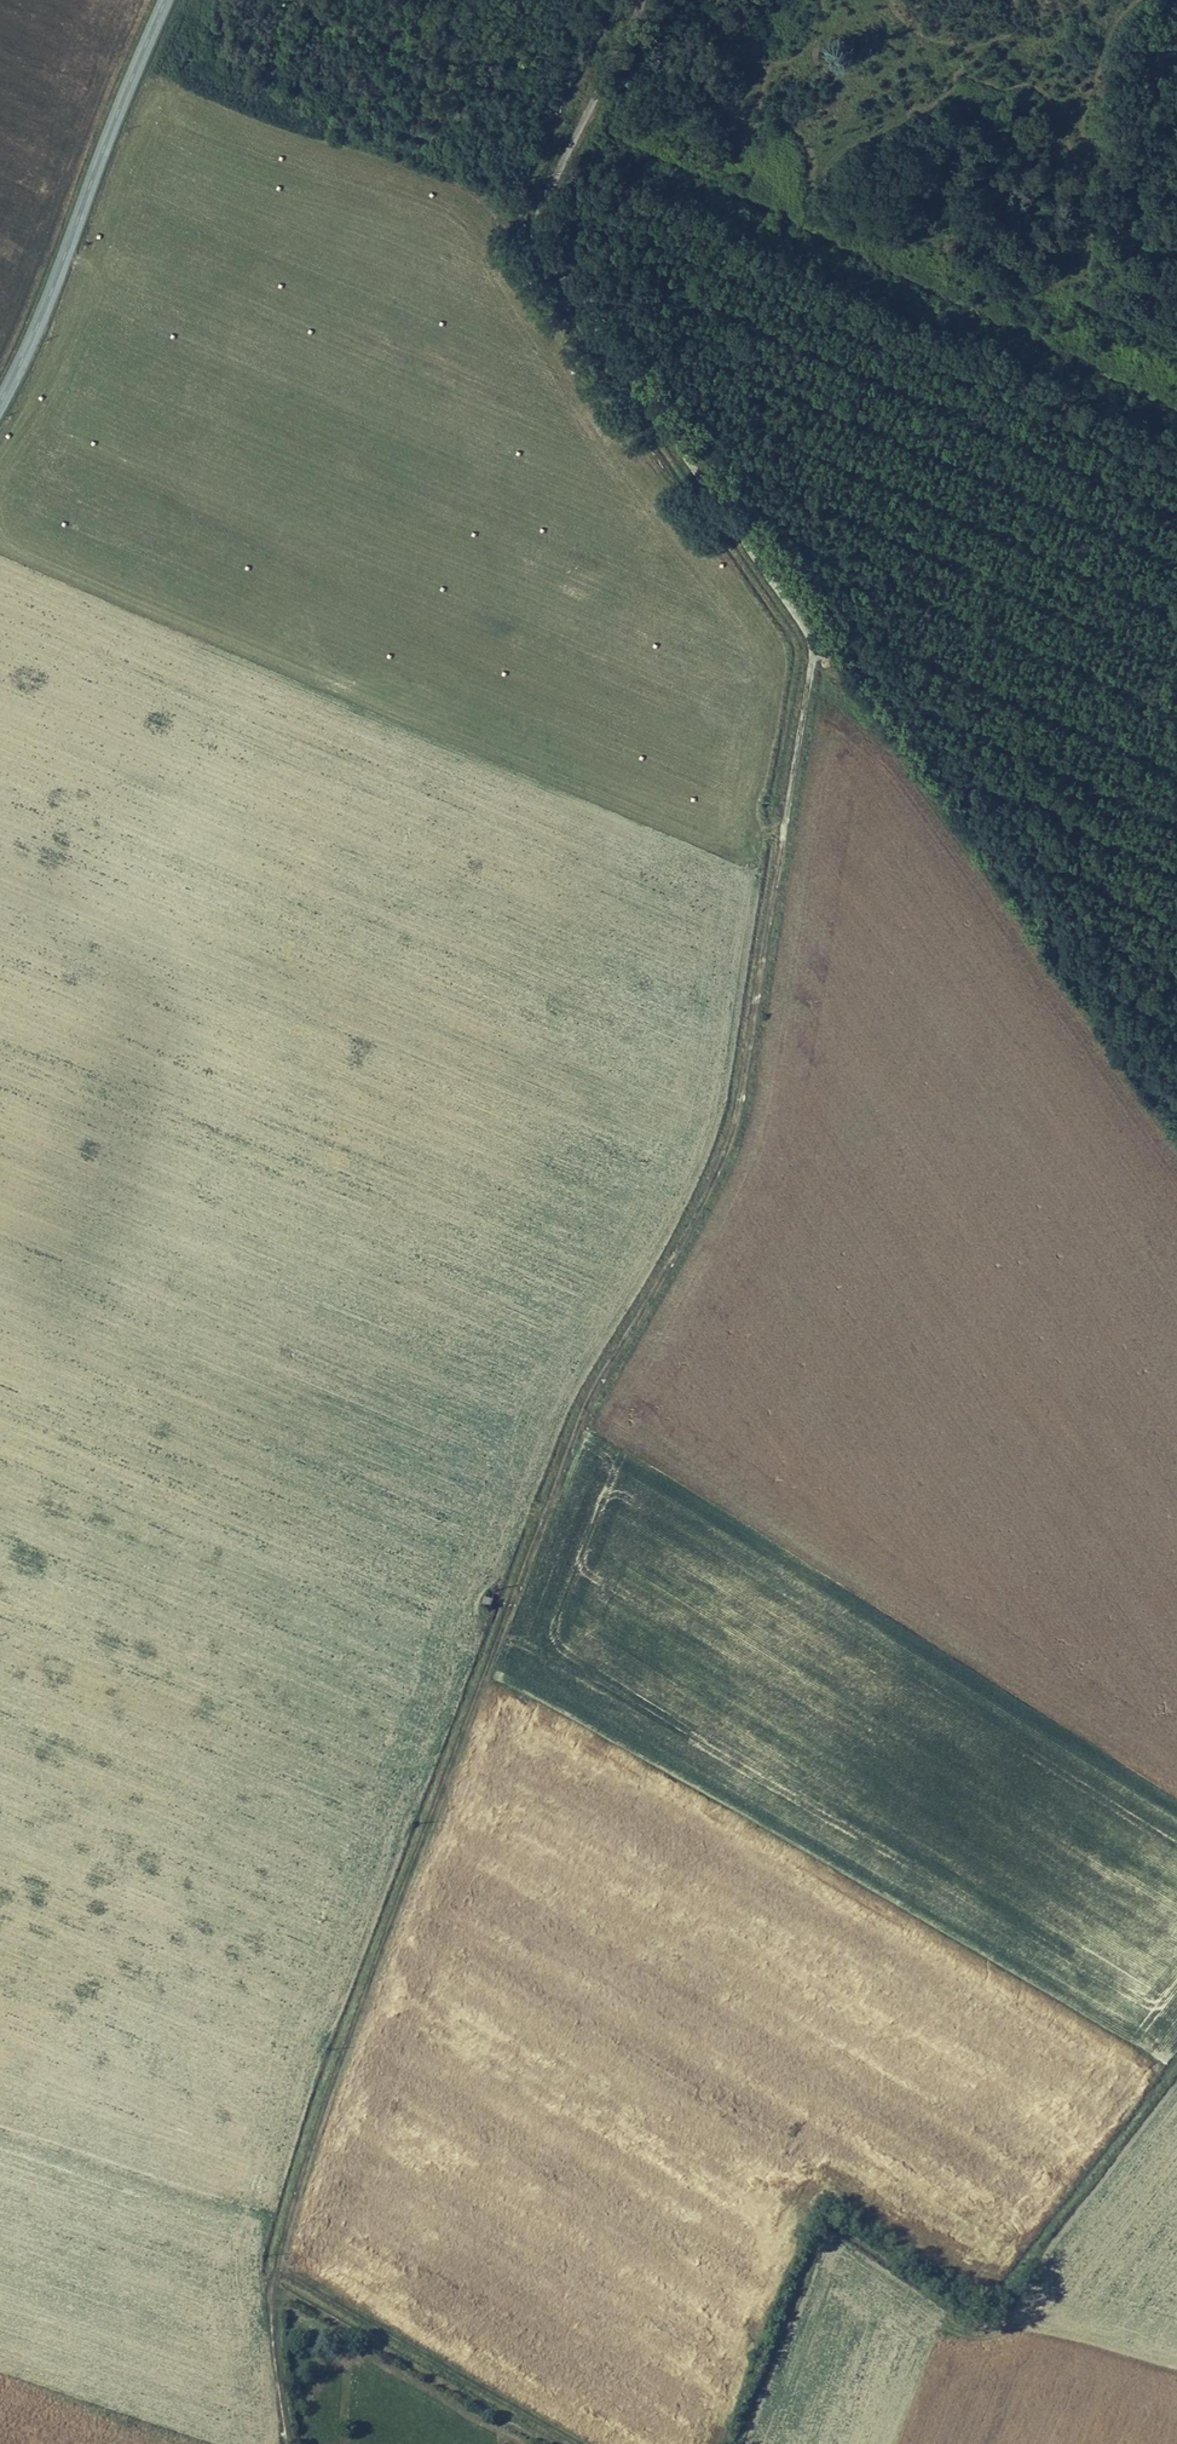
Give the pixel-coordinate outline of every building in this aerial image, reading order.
[(40,1270),(37,1278),(48,1280),(50,1272),(40,1270)]
